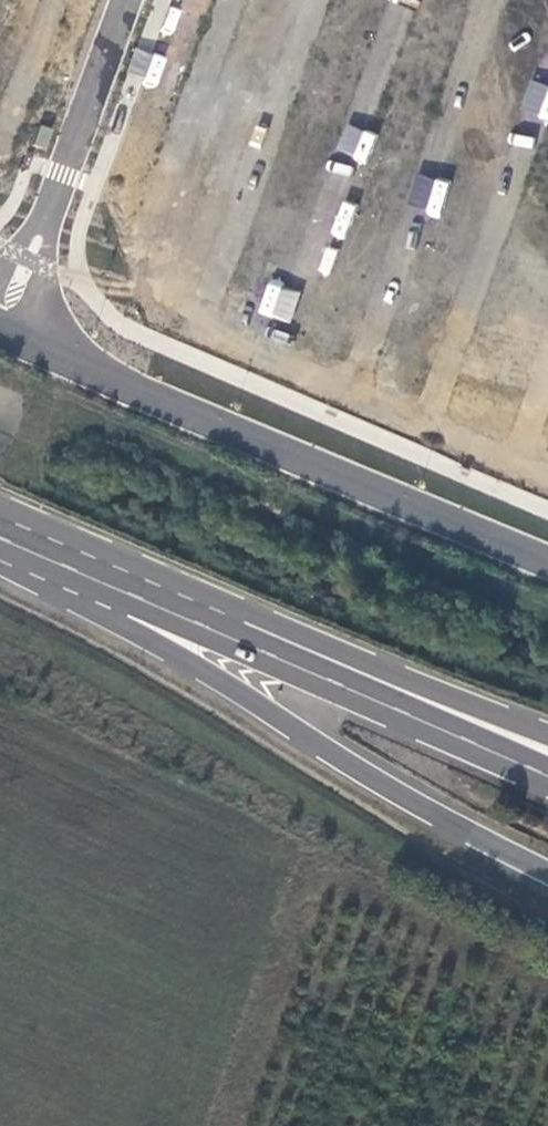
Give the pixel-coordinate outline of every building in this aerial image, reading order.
[(289,322),(299,293),(269,282),(259,311),(289,322)]
